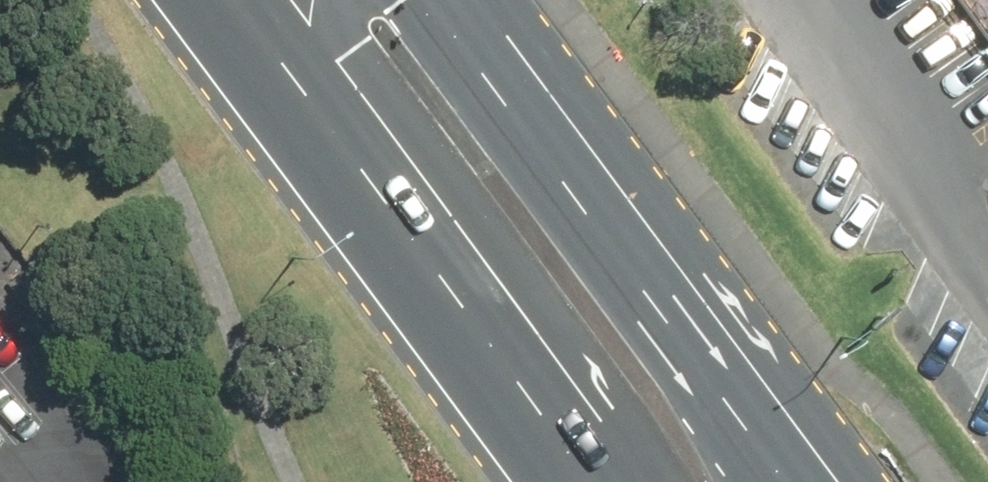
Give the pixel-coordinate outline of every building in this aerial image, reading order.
[(987,60),(987,0),(944,0),(987,60)]
